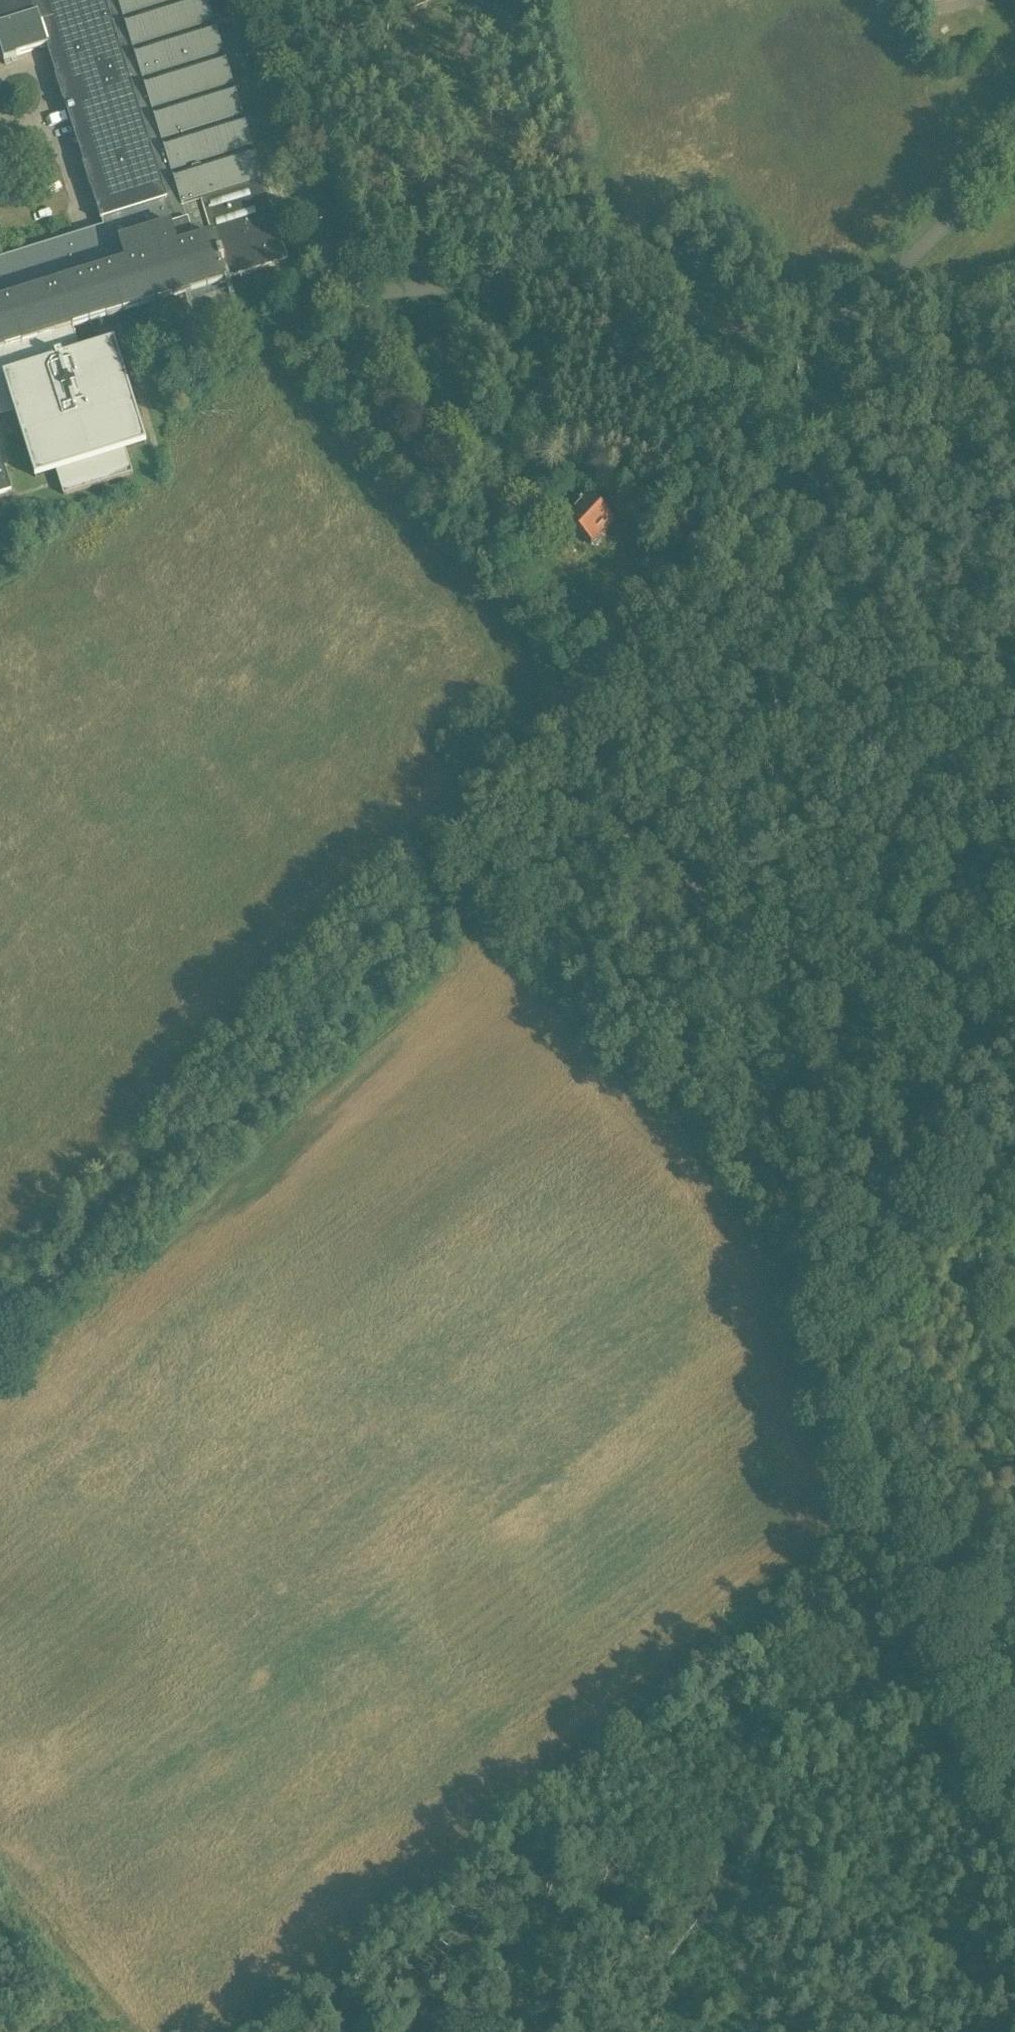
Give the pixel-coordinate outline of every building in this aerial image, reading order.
[(8,413),(31,486),(58,478),(64,495),(133,474),(127,456),(147,449),(113,341),(80,352),(73,328),(226,280),(225,278),(287,259),(214,27),(238,19),(234,4),(209,11),(206,0),(0,0),(0,49),(4,61),(47,48),(56,77),(55,77),(57,84),(63,102),(64,101),(83,164),(82,164),(90,189),(91,188),(101,219),(100,220),(100,221),(101,220),(103,227),(0,259),(0,416),(8,413)] [(11,491),(0,455),(0,494),(11,491)] [(584,504),(578,498),(572,504),(577,509),(566,521),(590,545),(613,522),(589,498),(584,504)]
